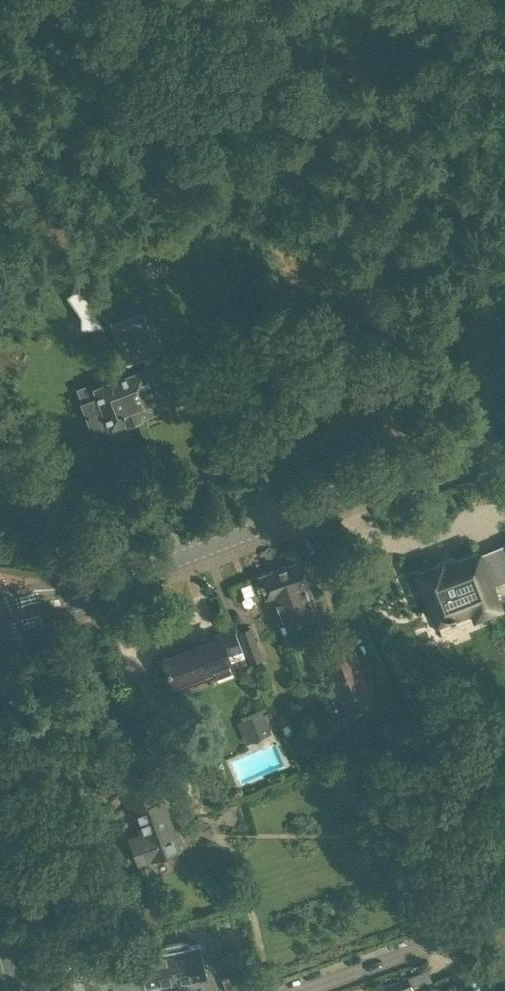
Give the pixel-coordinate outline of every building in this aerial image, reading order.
[(82,329),(104,329),(86,283),(68,300),(82,318),(82,329)] [(145,310),(111,323),(127,363),(161,350),(145,310)] [(92,433),(139,415),(173,402),(157,362),(125,375),(94,387),(92,382),(76,388),(81,402),(92,433)] [(490,544),(500,569),(504,567),(504,538),(490,544)] [(440,566),(439,564),(417,572),(436,621),(471,607),(474,614),(498,605),(477,551),(440,566)] [(255,595),(263,592),(265,598),(269,597),(274,612),(290,606),(287,599),(295,596),(291,587),(307,581),(308,583),(313,581),(304,558),(257,575),(257,576),(250,578),(255,595)] [(290,606),(274,612),(279,625),(302,617),(308,634),(324,628),(308,583),(307,581),(291,587),(295,596),(287,599),(290,606)] [(263,657),(252,623),(240,627),(250,660),(263,657)] [(244,655),(233,627),(201,639),(202,643),(162,657),(174,690),(206,678),(204,670),(244,655)] [(378,710),(366,682),(350,644),(321,658),(339,700),(351,722),(378,710)] [(161,703),(148,676),(129,685),(142,712),(161,703)] [(273,731),(264,709),(239,719),(249,741),(273,731)] [(149,765),(116,777),(129,813),(133,811),(141,834),(128,838),(137,863),(149,859),(179,849),(149,765)] [(371,783),(354,782),(353,794),(370,795),(371,783)] [(205,974),(198,943),(183,946),(182,941),(152,948),(153,953),(123,960),(126,976),(141,973),(145,988),(205,974)] [(407,975),(382,985),(384,990),(413,990),(407,975)]
